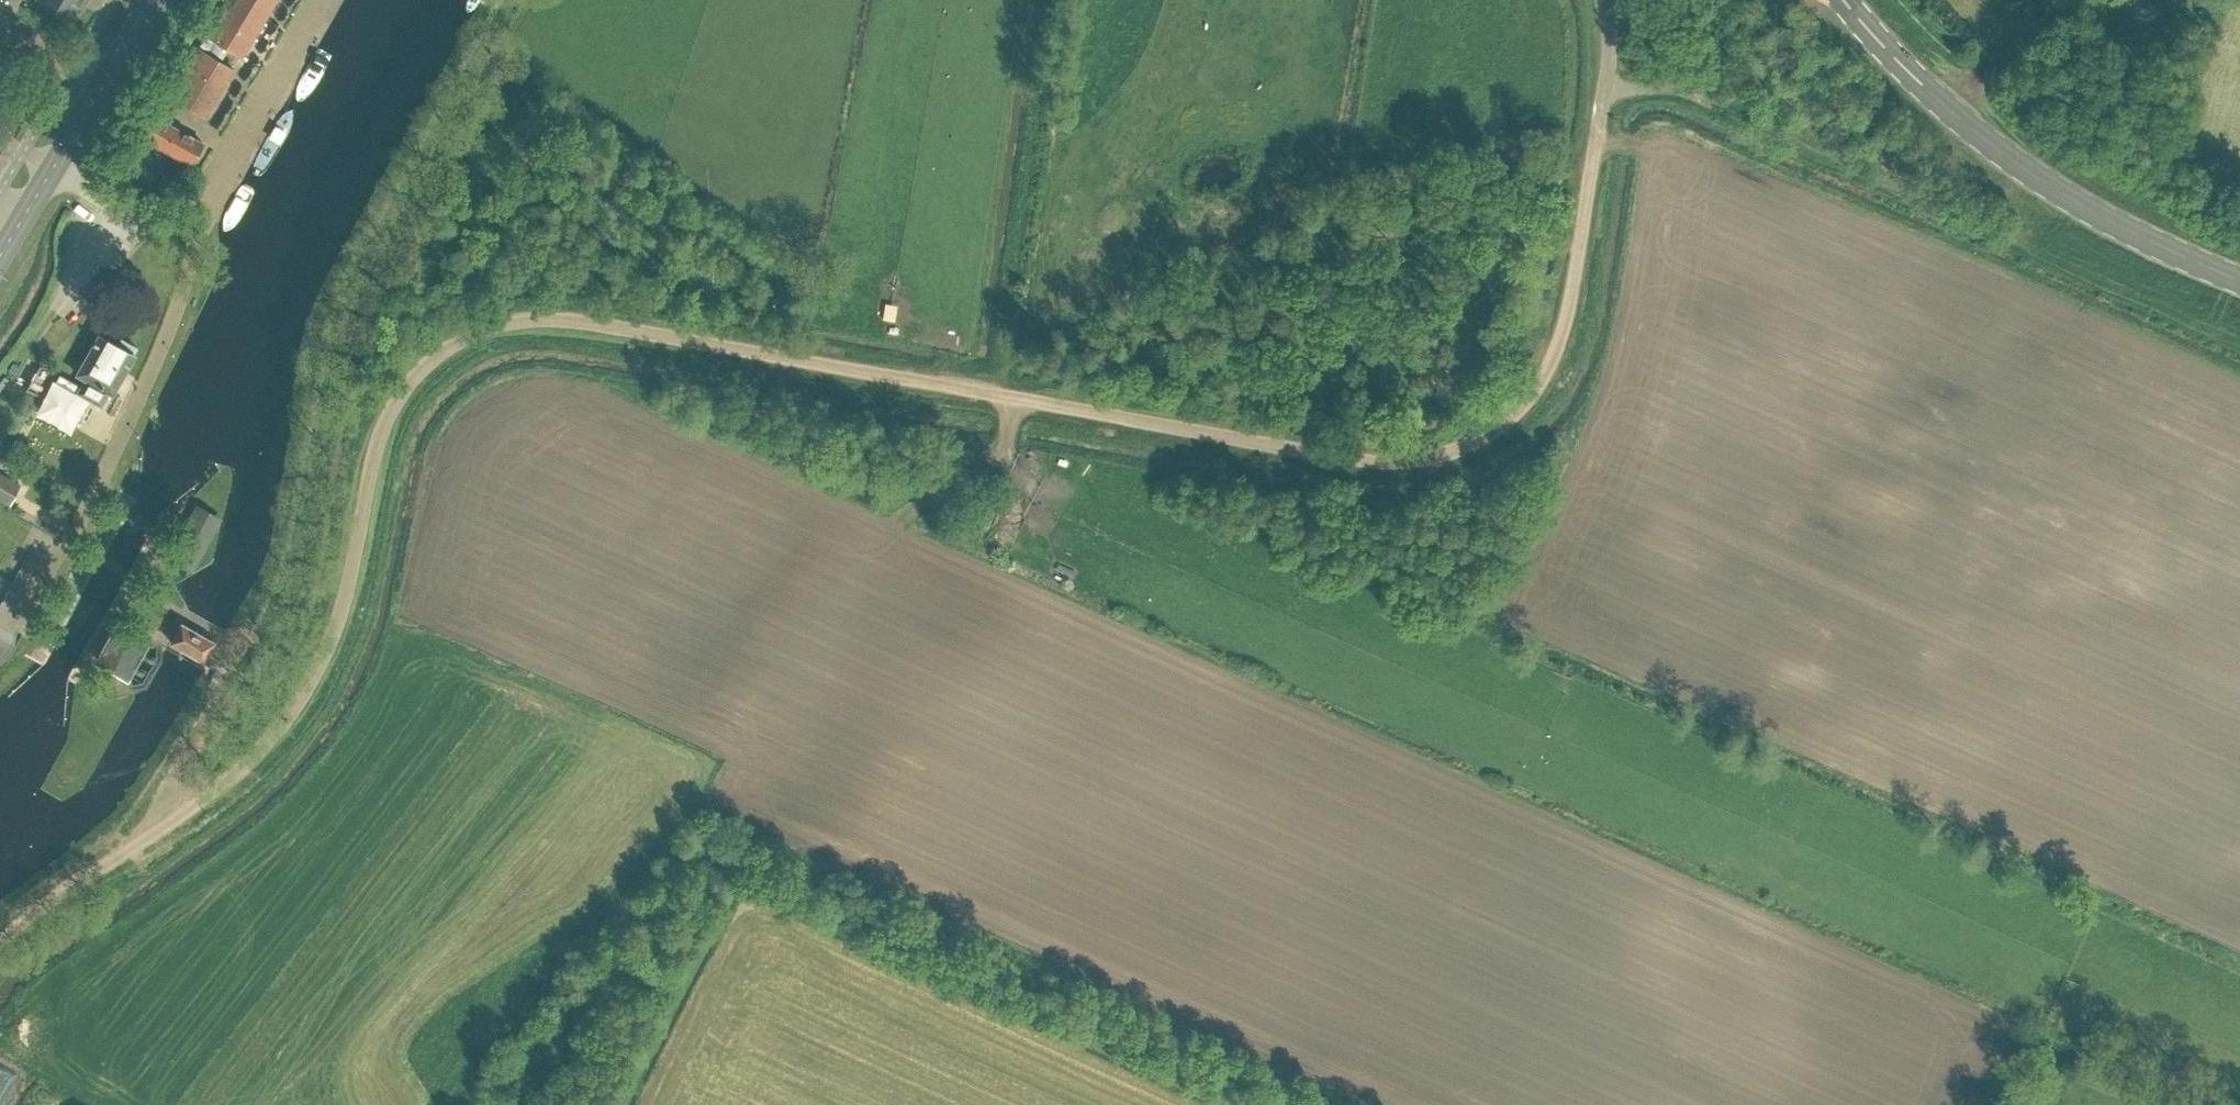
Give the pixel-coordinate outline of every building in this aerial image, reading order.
[(85,0),(40,0),(73,20),(85,0)] [(275,0),(226,0),(205,35),(240,57),(275,0)] [(186,62),(223,84),(232,69),(196,47),(186,62)] [(1717,51),(1712,50),(1707,48),(1703,60),(1713,63),(1717,51)] [(213,100),(223,84),(186,62),(177,78),(213,100)] [(213,100),(177,78),(167,94),(204,116),(213,100)] [(151,114),(139,136),(191,165),(203,143),(151,114)] [(117,167),(126,173),(134,160),(125,154),(117,167)] [(84,377),(80,385),(60,373),(55,381),(102,407),(110,393),(114,395),(136,357),(133,355),(137,348),(120,338),(116,345),(99,336),(78,374),(84,377)] [(20,383),(23,378),(4,368),(0,375),(0,402),(31,419),(44,396),(20,383)] [(11,502),(21,484),(0,472),(0,498),(10,504),(11,502)] [(190,570),(213,528),(210,527),(216,516),(201,508),(195,518),(192,517),(169,559),(190,570)] [(26,605),(3,592),(0,598),(0,609),(18,619),(26,605)] [(180,623),(169,643),(168,644),(200,662),(212,641),(180,623)] [(127,676),(146,642),(117,625),(97,659),(127,676)] [(2,660),(5,658),(7,656),(10,653),(12,650),(14,647),(16,644),(0,635),(0,661),(2,660)]
